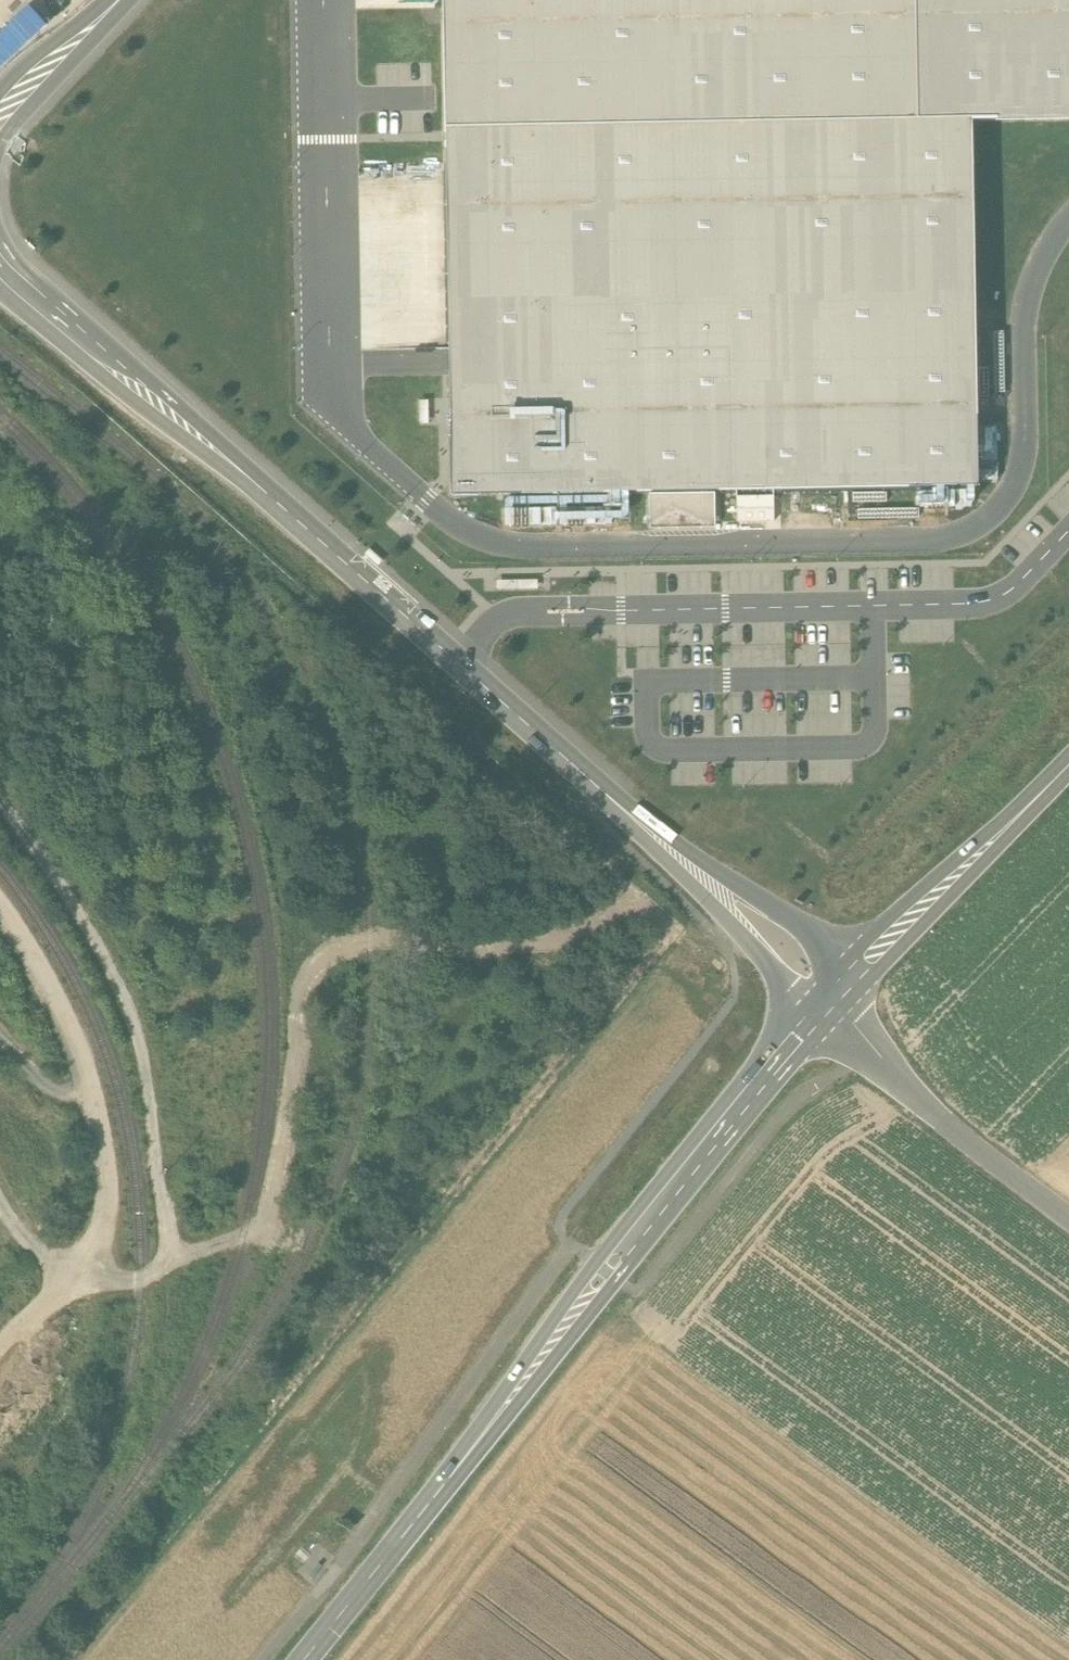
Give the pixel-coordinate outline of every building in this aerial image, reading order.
[(452,495),(977,486),(971,121),(1068,120),(1068,0),(443,0),(452,495)]
